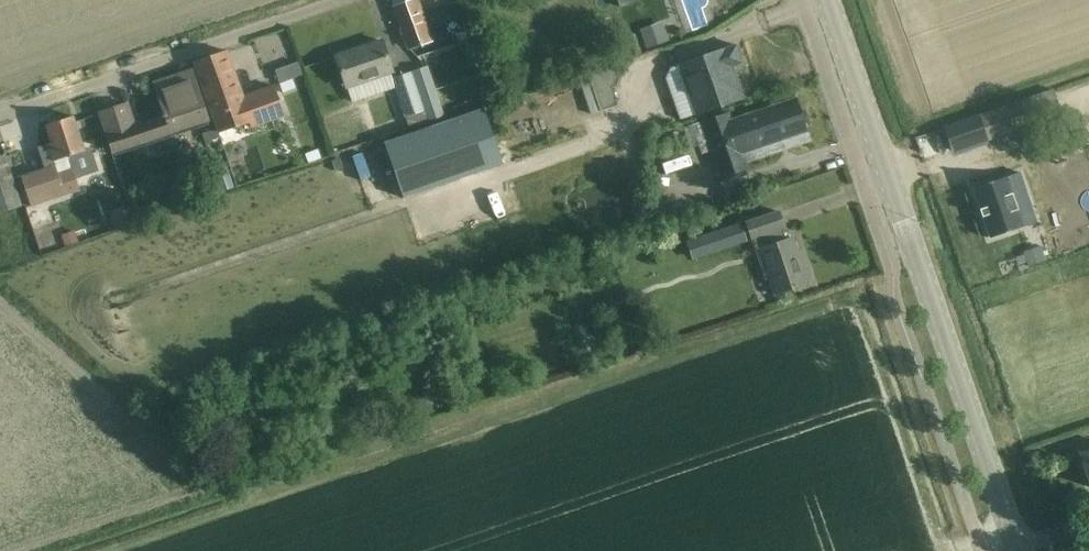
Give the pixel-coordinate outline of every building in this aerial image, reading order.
[(397,15),(409,48),(431,41),(417,0),(392,0),(397,15)] [(669,41),(662,21),(639,29),(647,49),(669,41)] [(458,34),(455,35),(458,43),(475,37),(472,29),(458,34)] [(642,51),(636,32),(583,49),(589,69),(642,51)] [(382,41),(336,57),(343,77),(346,88),(348,88),(352,102),(382,92),(377,78),(392,72),(389,62),(382,41)] [(746,97),(735,66),(744,63),(737,43),(678,64),(695,114),(746,97)] [(194,63),(201,84),(218,131),(249,121),(252,128),(284,116),(274,86),(241,98),(225,52),(194,63)] [(297,62),(290,64),(295,77),(302,74),(297,62)] [(621,62),(588,73),(597,102),(600,111),(618,105),(612,88),(616,86),(623,67),(621,62)] [(428,68),(415,72),(432,119),(434,125),(445,121),(428,68)] [(99,113),(112,150),(171,131),(171,132),(207,120),(191,72),(155,84),(164,112),(161,113),(163,117),(134,126),(127,104),(99,113)] [(415,72),(393,79),(404,116),(409,130),(410,130),(428,123),(428,121),(432,119),(415,72)] [(293,79),(280,83),(283,92),(296,88),(293,79)] [(807,130),(797,98),(731,120),(728,113),(684,128),(691,149),(709,143),(721,178),(747,169),(741,153),(807,130)] [(597,102),(587,105),(590,115),(600,111),(597,102)] [(1021,102),(979,117),(985,135),(1027,121),(1021,102)] [(513,133),(546,123),(540,104),(508,114),(513,133)] [(487,108),(385,144),(404,198),(502,164),(499,153),(503,152),(487,108)] [(21,177),(28,198),(31,207),(58,198),(80,191),(69,156),(85,151),(80,137),(73,117),(46,125),(52,143),(38,148),(45,169),(21,177)] [(979,117),(944,129),(951,151),(963,147),(965,152),(989,144),(985,135),(979,117)] [(1000,154),(1028,144),(1022,127),(994,137),(1000,154)] [(673,157),(689,152),(682,131),(666,137),(673,157)] [(317,150),(305,154),(308,164),(321,159),(317,150)] [(21,206),(3,155),(0,155),(0,214),(21,206)] [(226,163),(213,167),(221,192),(234,188),(226,163)] [(1006,177),(973,188),(990,238),(1023,227),(1014,199),(1028,194),(1020,172),(1006,177)] [(775,295),(787,291),(808,284),(793,238),(786,240),(782,229),(784,228),(779,212),(746,223),(752,239),(754,239),(758,250),(756,251),(766,279),(769,278),(775,295)] [(74,232),(62,236),(65,247),(78,243),(74,232)] [(716,233),(688,242),(693,258),(721,249),(716,233)] [(1041,246),(1024,252),(1029,266),(1046,260),(1041,246)] [(1080,453),(1088,480),(1088,449),(1080,453)]
